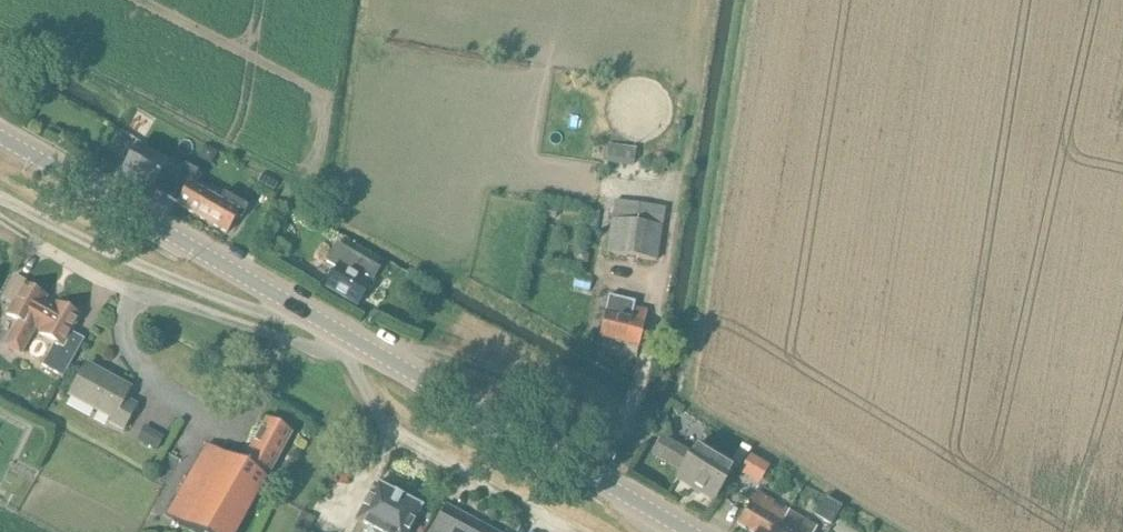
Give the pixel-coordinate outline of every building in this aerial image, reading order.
[(178,176),(178,175),(165,167),(167,164),(136,146),(118,176),(149,194),(151,191),(164,199),(178,176)] [(607,146),(605,165),(633,169),(635,150),(607,146)] [(218,202),(191,186),(197,176),(185,168),(180,176),(178,175),(178,176),(164,199),(211,226),(217,215),(213,211),(218,202)] [(217,215),(211,226),(226,235),(236,219),(240,221),(248,209),(223,194),(218,202),(213,211),(217,215)] [(285,212),(281,220),(293,227),(298,219),(285,212)] [(612,219),(607,256),(656,263),(661,226),(612,219)] [(370,287),(379,270),(336,245),(325,264),(336,269),(324,290),(357,308),(369,286),(370,287)] [(590,292),(593,279),(576,275),(573,288),(590,292)] [(15,324),(2,347),(20,357),(41,320),(36,316),(45,300),(23,287),(25,283),(15,277),(1,300),(11,306),(4,318),(15,324)] [(638,350),(647,313),(634,310),(635,304),(609,298),(599,341),(638,350)] [(55,306),(39,336),(50,342),(54,344),(41,366),(61,378),(64,375),(84,340),(82,340),(71,333),(79,319),(55,306)] [(122,433),(136,407),(124,401),(130,390),(86,365),(67,398),(111,421),(108,426),(122,433)] [(291,436),(265,421),(240,466),(206,446),(165,518),(191,531),(237,531),(291,436)] [(144,427),(136,440),(156,451),(163,437),(144,427)] [(690,456),(660,439),(650,456),(679,473),(675,480),(712,503),(733,470),(695,447),(690,456)] [(769,467),(749,456),(738,474),(758,485),(769,467)] [(420,509),(375,485),(350,531),(408,531),(420,509)] [(785,511),(757,494),(737,526),(747,531),(773,531),(785,511)] [(836,517),(842,508),(825,499),(820,508),(811,523),(827,531),(828,531),(836,517)] [(446,508),(432,531),(491,531),(446,508)] [(773,531),(814,531),(816,529),(785,511),(773,531)]
